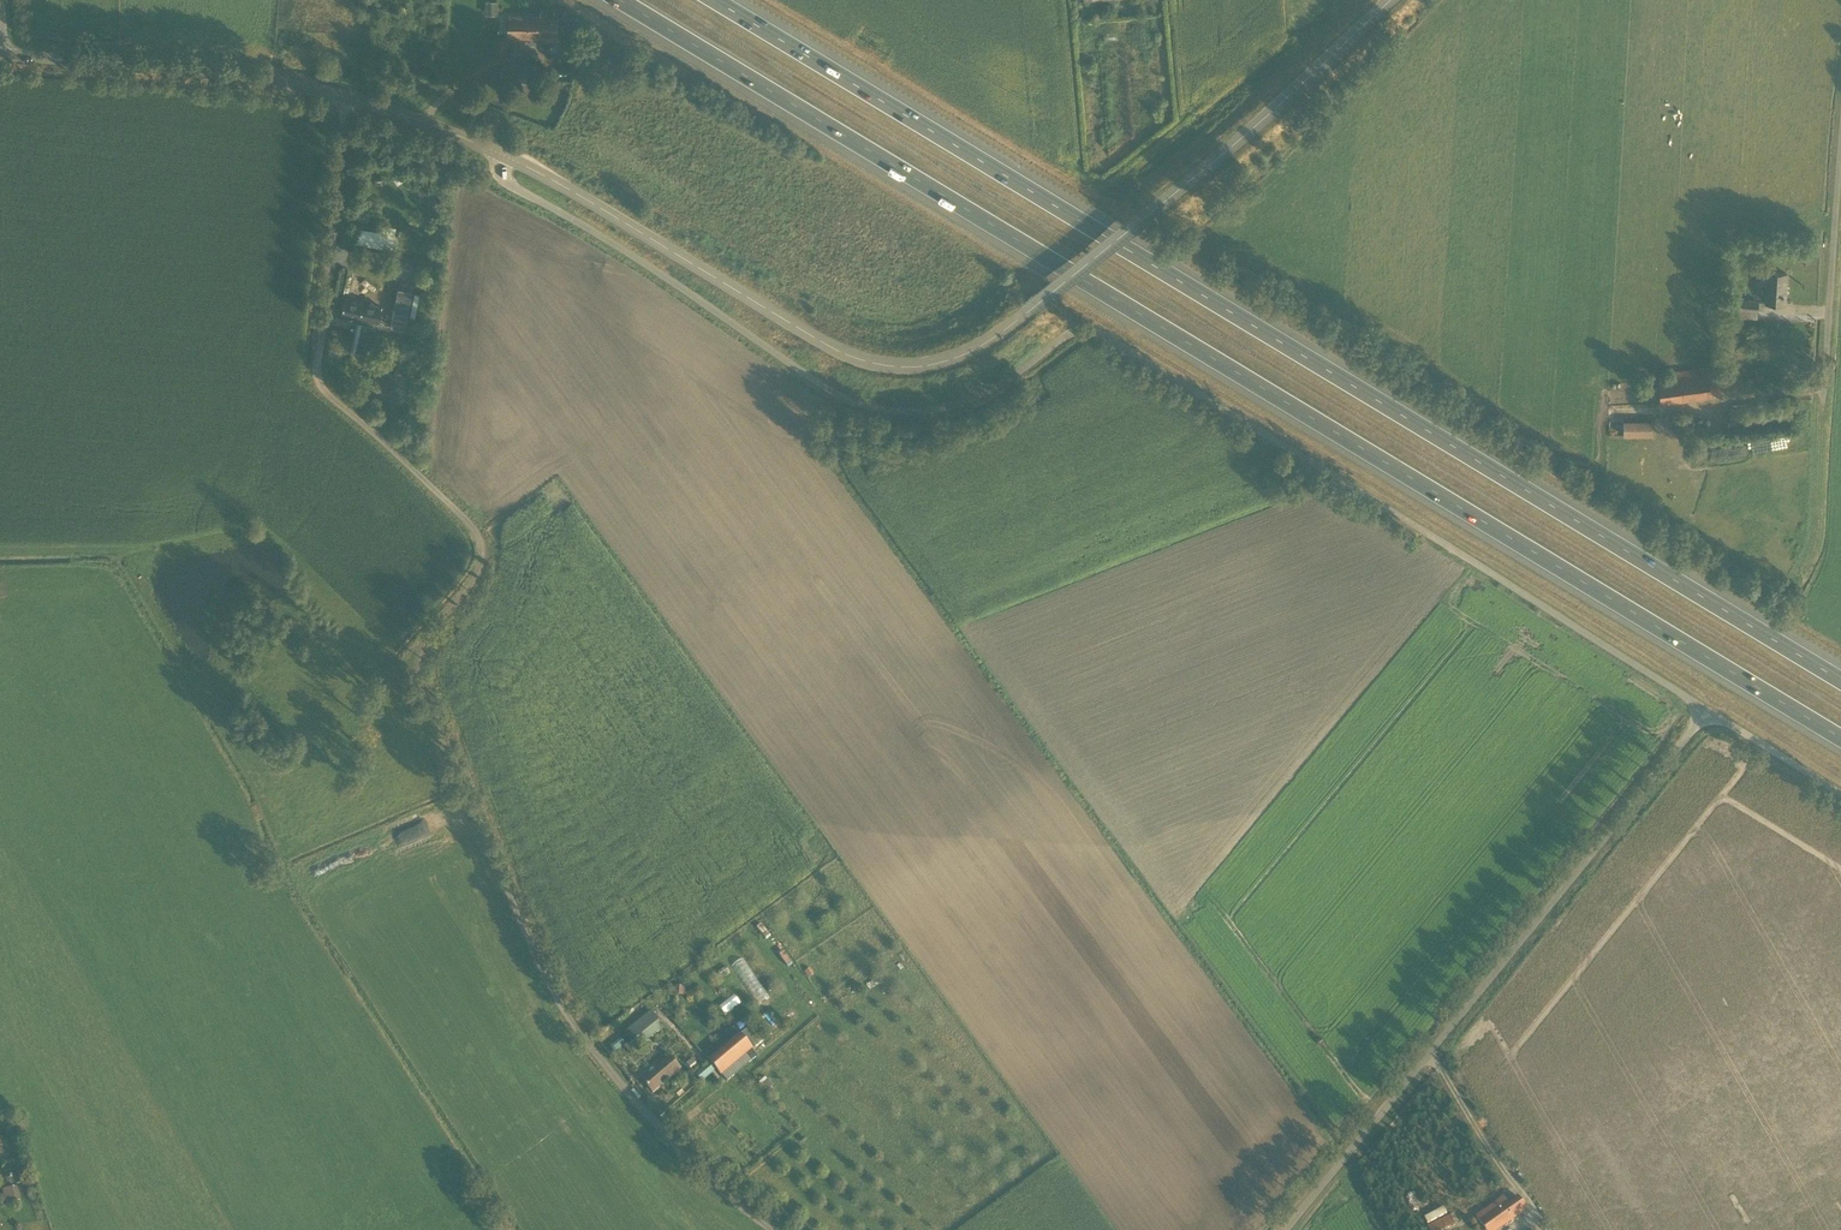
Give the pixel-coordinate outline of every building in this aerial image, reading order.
[(486,1),(486,14),(499,14),(499,1),(486,1)] [(508,17),(508,37),(558,37),(558,11),(541,11),(541,17),(508,17)] [(505,37),(497,37),(497,57),(505,57),(505,37)] [(279,49),(276,60),(303,65),(305,54),(279,49)] [(348,233),(346,248),(389,252),(390,237),(348,233)] [(1767,273),(1765,303),(1785,304),(1787,274),(1767,273)] [(381,306),(344,299),(340,315),(359,318),(358,322),(357,322),(351,352),(352,352),(353,346),(367,349),(372,321),(378,322),(381,306)] [(1739,299),(1739,311),(1759,312),(1760,301),(1739,299)] [(408,312),(394,309),(391,323),(405,326),(408,312)] [(1736,367),(1708,369),(1708,367),(1672,372),(1673,381),(1658,383),(1661,403),(1712,396),(1711,390),(1740,387),(1738,373),(1736,367)] [(1626,436),(1655,435),(1655,419),(1625,420),(1626,436)] [(1750,451),(1761,451),(1761,442),(1750,442),(1750,451)] [(732,965),(758,1003),(769,996),(743,957),(732,965)] [(736,996),(721,1009),(727,1017),(743,1004),(736,996)] [(621,1035),(629,1045),(635,1051),(664,1027),(651,1011),(621,1035)] [(752,1025),(741,1035),(741,1034),(709,1061),(722,1076),(765,1040),(752,1025)] [(643,1081),(653,1093),(681,1069),(671,1057),(643,1081)] [(768,1080),(762,1085),(767,1091),(768,1091),(773,1086),(768,1080)] [(17,1175),(5,1177),(10,1200),(22,1197),(17,1175)] [(1504,1197),(1477,1216),(1486,1229),(1496,1229),(1526,1209),(1518,1197),(1508,1203),(1504,1197)] [(1425,1217),(1428,1223),(1447,1213),(1444,1207),(1425,1217)] [(1430,1229),(1443,1229),(1455,1224),(1450,1214),(1428,1225),(1430,1229)]
